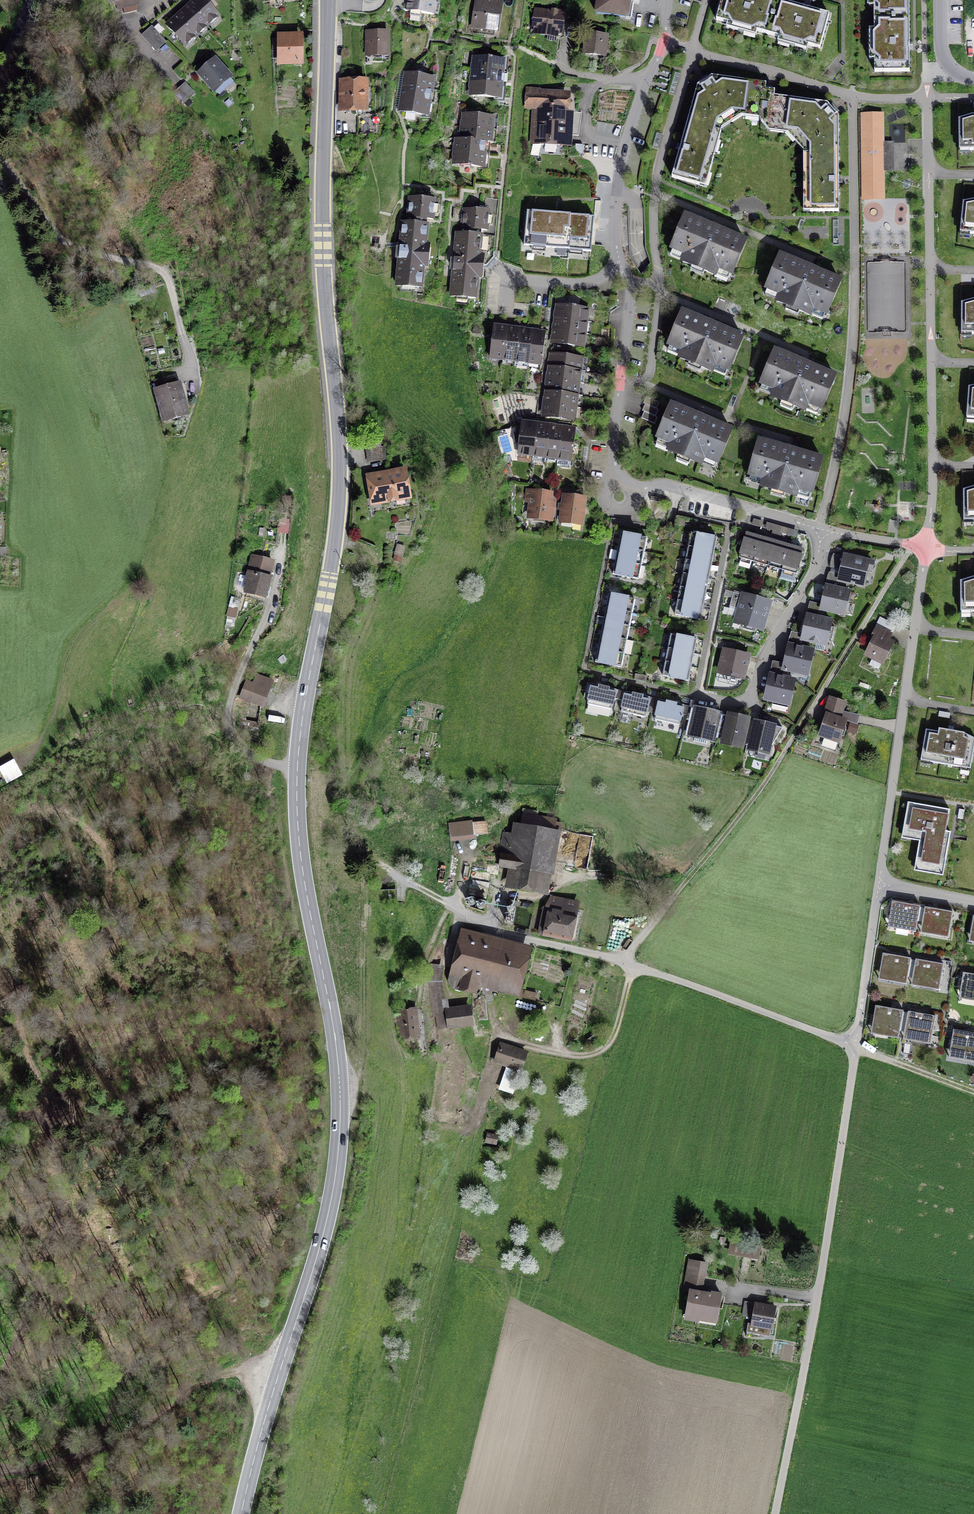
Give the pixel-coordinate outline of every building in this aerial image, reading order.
[(114,4),(121,2),(124,13),(139,10),(136,0),(113,0),(114,4)] [(190,6),(207,25),(218,15),(205,0),(197,0),(190,6)] [(406,10),(431,14),(434,0),(408,0),(406,10)] [(484,0),(476,0),(471,33),(479,34),(480,28),(497,31),(501,3),(484,0)] [(627,18),(630,0),(598,0),(596,13),(627,18)] [(776,0),(722,0),(716,20),(729,24),(730,22),(755,29),(755,31),(768,34),(777,0),(776,0)] [(807,45),(820,49),(829,15),(777,0),(768,34),(781,38),(781,36),(807,43),(807,45)] [(869,7),(874,6),(874,18),(909,18),(909,0),(869,0),(869,7)] [(190,6),(179,16),(196,35),(207,25),(190,6)] [(543,15),(535,13),(531,32),(537,33),(548,35),(549,31),(562,33),(565,14),(552,11),(551,13),(543,11),(543,15)] [(196,35),(179,16),(168,26),(184,45),(196,35)] [(874,60),(874,72),(910,71),(909,44),(909,18),(874,18),(874,30),(869,30),(870,60),(874,60)] [(152,27),(142,35),(156,51),(166,42),(152,27)] [(561,38),(562,33),(549,31),(548,35),(537,33),(535,51),(553,60),(555,49),(553,48),(555,37),(561,38)] [(299,33),(278,33),(278,61),(298,61),(299,33)] [(387,33),(368,33),(368,55),(387,55),(387,33)] [(607,36),(587,34),(584,53),(605,56),(607,36)] [(474,57),(473,70),(502,73),(503,60),(474,57)] [(230,77),(215,60),(200,73),(214,90),(230,77)] [(501,84),(502,73),(473,70),(472,81),(501,84)] [(433,78),(404,73),(403,86),(431,90),(433,78)] [(697,86),(686,130),(712,138),(719,139),(721,131),(717,124),(739,110),(742,81),(711,77),(697,86)] [(499,98),(501,84),(472,81),(470,96),(499,98)] [(766,84),(742,81),(739,110),(744,117),(751,111),(761,112),(760,120),(763,124),(780,126),(784,98),(774,97),(775,91),(766,90),(766,84)] [(363,83),(344,82),(344,110),(363,110),(363,83)] [(194,94),(185,83),(175,92),(184,103),(194,94)] [(539,86),(529,85),(527,108),(538,109),(536,143),(570,145),(571,122),(565,122),(567,96),(538,94),(539,86)] [(429,102),(431,90),(403,86),(401,98),(429,102)] [(427,115),(429,102),(401,98),(399,110),(427,115)] [(809,148),(803,154),(838,154),(838,116),(827,104),(784,98),(780,126),(785,133),(792,129),(809,148)] [(462,126),(492,129),(493,117),(463,114),(462,126)] [(884,199),(883,114),(862,114),(863,199),(884,199)] [(972,116),(959,120),(959,145),(970,145),(970,150),(973,150),(973,115),(972,116)] [(461,139),(486,141),(490,142),(492,129),(462,126),(461,139)] [(707,158),(712,138),(686,130),(672,177),(699,185),(702,176),(706,173),(709,174),(713,160),(707,158)] [(455,150),(484,153),(486,141),(461,139),(456,139),(455,150)] [(484,153),(455,150),(454,163),(483,166),(484,153)] [(839,211),(838,154),(803,154),(803,163),(809,163),(810,184),(803,184),(804,198),(807,198),(810,202),(810,211),(839,211)] [(54,174),(46,178),(50,187),(58,183),(54,174)] [(410,198),(408,223),(425,225),(426,219),(433,219),(435,201),(410,198)] [(963,202),(960,228),(970,229),(970,233),(973,233),(973,200),(963,202)] [(462,234),(479,236),(480,229),(487,230),(489,211),(464,209),(462,234)] [(526,245),(594,249),(595,214),(528,211),(526,245)] [(715,273),(728,278),(730,272),(732,273),(745,241),(685,216),(672,248),(673,249),(671,254),(683,260),(682,261),(693,266),(694,264),(705,269),(704,270),(715,275),(715,273)] [(427,225),(425,225),(408,223),(402,223),(397,285),(421,287),(423,267),(438,269),(440,246),(425,245),(427,225)] [(479,236),(462,234),(457,233),(451,296),(476,298),(479,264),(484,264),(484,256),(480,256),(481,236),(479,236)] [(765,295),(823,319),(826,312),(827,313),(840,281),(780,256),(767,288),(768,288),(765,295)] [(961,303),(961,328),(972,328),(972,333),(973,333),(973,300),(961,303)] [(558,305),(556,317),(586,321),(587,310),(558,305)] [(715,364),(729,369),(742,338),(683,312),(669,344),(683,350),(680,357),(712,371),(715,364)] [(556,317),(555,330),(584,334),(586,321),(556,317)] [(491,356),(503,357),(507,329),(495,328),(491,356)] [(519,331),(507,329),(503,357),(515,359),(519,331)] [(582,346),(584,334),(555,330),(553,342),(582,346)] [(532,332),(519,331),(515,359),(514,365),(527,367),(528,360),(532,332)] [(543,334),(532,332),(528,360),(540,362),(543,334)] [(807,403),(821,408),(835,376),(775,351),(761,383),(775,389),(772,396),(804,410),(807,403)] [(552,354),(551,367),(578,370),(580,358),(552,354)] [(551,367),(549,379),(577,382),(578,370),(551,367)] [(176,377),(164,381),(165,387),(178,384),(176,377)] [(549,379),(547,391),(575,395),(577,382),(549,379)] [(181,384),(158,391),(165,418),(186,412),(180,392),(183,392),(181,384)] [(547,391),(546,404),(574,407),(575,395),(547,391)] [(659,402),(646,397),(643,403),(645,404),(656,409),(659,402)] [(572,420),(574,407),(546,404),(544,417),(572,420)] [(659,410),(656,409),(645,404),(642,410),(644,411),(656,416),(659,410)] [(704,456),(718,462),(731,430),(671,405),(658,437),(659,438),(657,443),(669,449),(668,450),(679,454),(679,453),(691,458),(690,459),(701,464),(704,456)] [(657,417),(656,416),(644,411),(641,418),(655,424),(657,417)] [(519,453),(533,454),(536,425),(522,423),(521,434),(515,433),(514,441),(520,442),(519,453)] [(533,454),(545,456),(549,427),(536,425),(533,454)] [(561,428),(549,427),(545,456),(558,457),(561,428)] [(574,430),(561,428),(558,457),(557,464),(561,464),(561,466),(569,467),(574,430)] [(798,488),(812,492),(822,458),(759,441),(750,474),(764,478),(762,486),(795,496),(798,488)] [(380,445),(367,447),(369,462),(382,460),(380,445)] [(403,472),(368,478),(373,502),(408,496),(403,472)] [(964,515),(973,515),(973,520),(973,487),(963,490),(964,515)] [(552,493),(527,490),(526,502),(531,502),(529,517),(553,520),(555,503),(551,502),(552,493)] [(585,497),(564,495),(563,505),(560,504),(559,510),(563,510),(561,525),(573,526),(573,523),(581,524),(585,497)] [(754,561),(761,538),(737,531),(735,538),(744,541),(739,557),(754,561)] [(618,546),(643,551),(646,538),(621,533),(618,546)] [(689,546),(715,552),(717,539),(692,534),(689,546)] [(768,566),(775,542),(761,538),(754,561),(768,566)] [(782,570),(789,546),(775,542),(768,566),(782,570)] [(615,560),(641,565),(643,551),(618,546),(615,560)] [(686,560),(712,565),(715,552),(689,546),(686,560)] [(789,546),(782,570),(798,574),(805,550),(789,546)] [(273,561),(253,556),(246,579),(249,580),(246,591),(265,597),(270,578),(268,577),(273,561)] [(846,581),(862,585),(868,561),(845,556),(838,584),(845,585),(846,581)] [(641,565),(615,560),(613,574),(638,579),(641,565)] [(712,565),(686,560),(684,573),(709,579),(712,565)] [(681,587),(706,592),(709,579),(684,573),(681,587)] [(961,606),(970,606),(971,611),(973,611),(973,577),(961,581),(961,606)] [(821,609),(844,614),(849,591),(826,586),(822,604),(821,609)] [(678,601),(703,606),(706,592),(681,587),(678,601)] [(736,621),(762,629),(769,603),(734,592),(729,607),(739,610),(736,621)] [(605,608),(631,613),(634,598),(608,594),(605,608)] [(703,606),(678,601),(675,616),(700,621),(703,606)] [(802,639),(825,644),(827,638),(831,639),(834,627),(830,626),(831,621),(819,618),(821,609),(822,604),(810,602),(806,616),(808,616),(803,634),(802,639)] [(603,622),(629,626),(631,613),(605,608),(603,622)] [(895,626),(882,619),(865,653),(882,662),(891,642),(888,641),(895,626)] [(600,635),(626,640),(629,626),(603,622),(600,635)] [(800,672),(807,674),(812,651),(800,648),(802,639),(803,634),(791,631),(788,645),(789,645),(785,664),(782,675),(786,676),(788,669),(791,670),(790,674),(799,676),(800,672)] [(598,648),(624,653),(626,640),(600,635),(598,648)] [(668,648),(694,653),(696,640),(671,635),(668,648)] [(624,653),(598,648),(595,663),(621,667),(624,653)] [(666,662),(691,667),(694,653),(668,648),(666,662)] [(743,678),(748,655),(725,649),(719,672),(743,678)] [(781,702),(788,704),(794,680),(785,678),(786,676),(782,675),(785,664),(773,661),(770,675),(771,675),(765,698),(773,700),(773,703),(774,704),(780,706),(781,702)] [(691,667),(666,662),(663,675),(688,680),(691,667)] [(254,684),(268,690),(271,681),(257,676),(254,684)] [(268,690),(254,684),(248,682),(242,698),(262,706),(268,690)] [(621,691),(587,683),(584,697),(588,698),(587,704),(612,709),(614,698),(619,699),(621,691)] [(619,699),(624,701),(621,711),(645,717),(646,712),(652,713),(655,699),(621,691),(619,699)] [(844,703),(829,698),(821,722),(825,723),(821,736),(824,737),(821,746),(834,750),(845,721),(839,719),(844,703)] [(655,699),(652,713),(656,714),(655,719),(679,725),(682,714),(687,715),(689,707),(655,699)] [(719,714),(696,708),(690,732),(696,734),(694,741),(706,744),(708,736),(713,737),(719,714)] [(748,720),(729,715),(723,740),(743,744),(748,720)] [(780,727),(755,722),(750,746),(769,750),(771,743),(774,744),(775,736),(778,737),(780,727)] [(972,764),(973,751),(973,738),(965,733),(949,730),(939,728),(938,732),(926,730),(921,755),(932,757),(931,761),(960,767),(961,761),(972,764)] [(0,765),(0,767),(6,782),(23,775),(16,758),(0,765)] [(945,832),(949,810),(908,803),(907,807),(912,808),(908,832),(920,834),(915,864),(939,868),(940,864),(944,864),(949,836),(949,833),(945,832)] [(561,824),(525,817),(523,827),(515,826),(514,834),(504,833),(500,854),(502,854),(500,865),(515,867),(512,884),(541,889),(552,833),(559,834),(561,824)] [(471,823),(452,825),(453,837),(473,835),(471,823)] [(489,872),(473,871),(471,892),(487,894),(489,872)] [(552,899),(545,932),(571,937),(577,904),(552,899)] [(913,905),(892,901),(888,921),(913,925),(912,931),(915,932),(920,906),(913,905)] [(932,908),(925,907),(922,927),(946,931),(945,937),(948,937),(953,912),(932,908)] [(526,953),(462,937),(450,985),(474,991),(477,978),(517,988),(526,953)] [(903,957),(883,953),(880,973),(904,977),(903,983),(907,984),(911,958),(903,957)] [(923,960),(916,959),(912,979),(937,984),(936,989),(939,990),(944,964),(923,960)] [(441,981),(443,966),(430,964),(428,981),(433,1014),(445,1013),(441,981)] [(963,972),(960,992),(973,994),(973,974),(963,972)] [(895,1009),(876,1005),(872,1027),(896,1031),(895,1038),(898,1038),(903,1010),(895,1009)] [(469,1008),(448,1010),(450,1027),(471,1024),(469,1008)] [(416,1009),(400,1010),(402,1039),(417,1038),(416,1009)] [(913,1012),(908,1011),(904,1033),(929,1037),(927,1044),(931,1044),(936,1016),(913,1012)] [(953,1029),(950,1051),(973,1055),(973,1033),(953,1029)] [(525,1052),(502,1044),(496,1061),(520,1069),(525,1052)] [(761,1246),(734,1240),(731,1253),(758,1258),(761,1246)] [(685,1289),(690,1290),(686,1317),(698,1319),(697,1322),(716,1325),(721,1294),(701,1290),(706,1262),(690,1259),(685,1289)] [(755,1304),(746,1302),(744,1316),(753,1317),(752,1324),(760,1325),(759,1333),(771,1335),(776,1308),(761,1305),(763,1299),(756,1298),(755,1304)]
